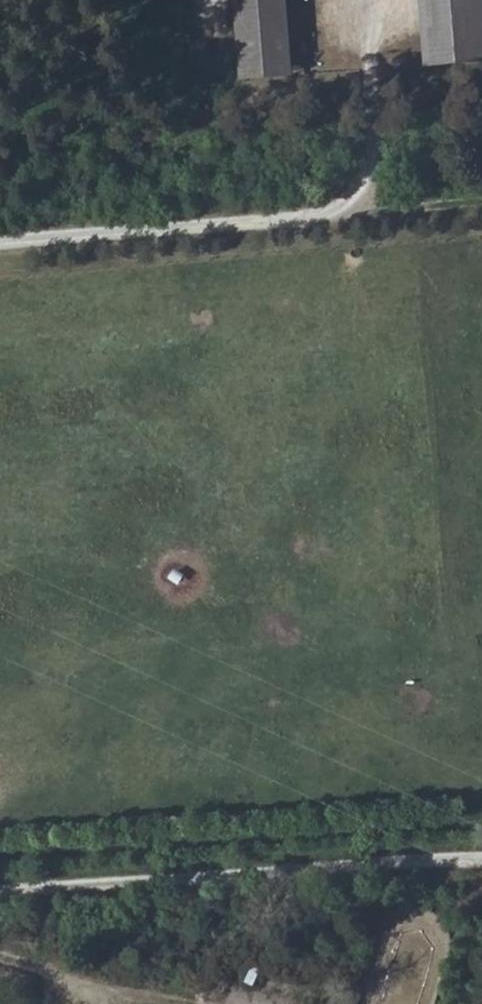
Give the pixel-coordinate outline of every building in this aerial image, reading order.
[(241,80),(292,76),(287,0),(235,0),(241,80)] [(430,65),(481,62),(481,0),(425,0),(430,65)]
